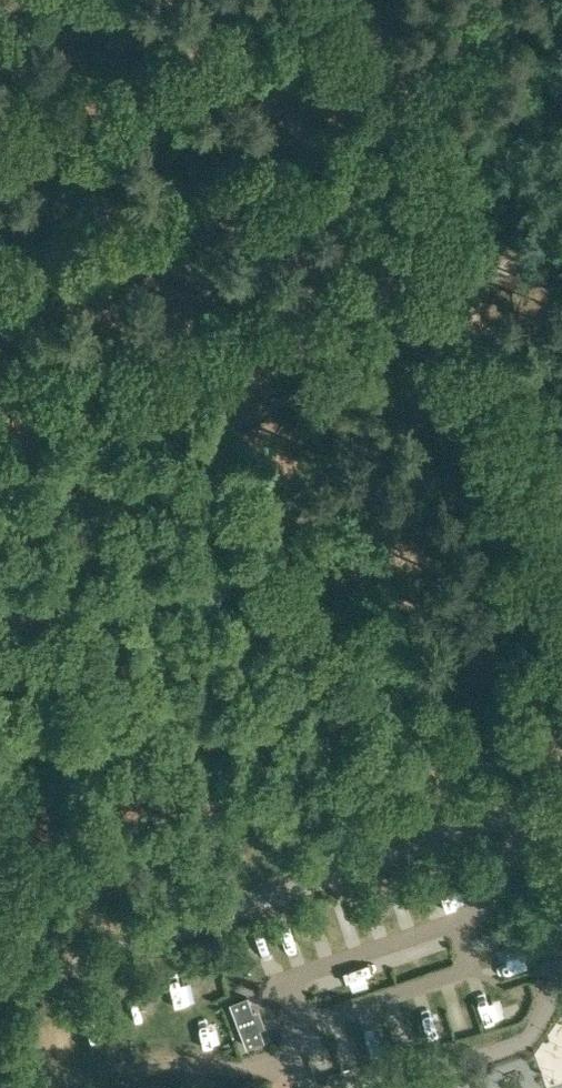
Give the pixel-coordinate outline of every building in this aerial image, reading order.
[(260,1028),(253,1011),(247,996),(230,1003),(247,1047),(264,1040),(260,1028)]
